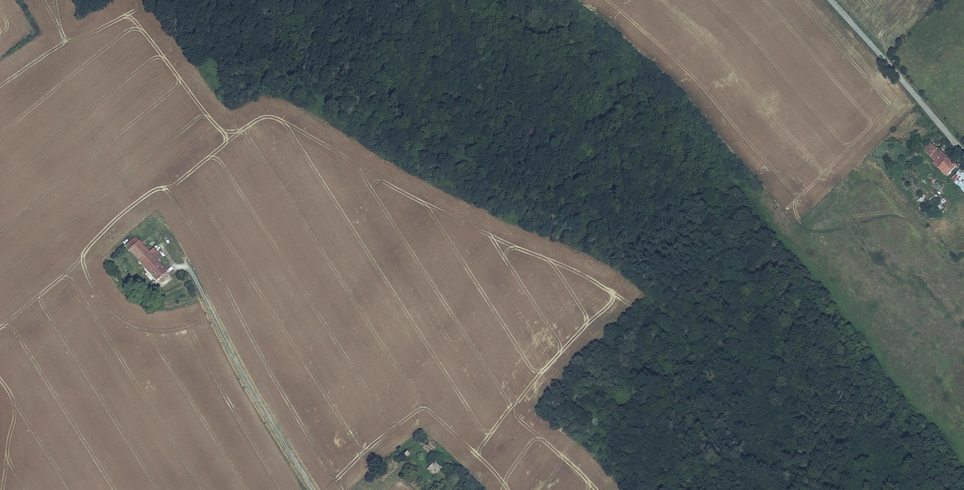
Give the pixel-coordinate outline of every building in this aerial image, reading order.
[(934,161),(932,163),(947,176),(957,166),(938,148),(937,149),(929,142),(923,149),(931,156),(930,158),(934,161)] [(952,178),(963,193),(963,173),(960,169),(952,178)] [(923,206),(930,214),(935,209),(940,214),(952,204),(939,190),(923,206)] [(148,252),(135,237),(126,244),(155,278),(164,270),(156,261),(160,257),(152,248),(148,252)] [(433,476),(441,468),(435,462),(427,469),(433,476)]
